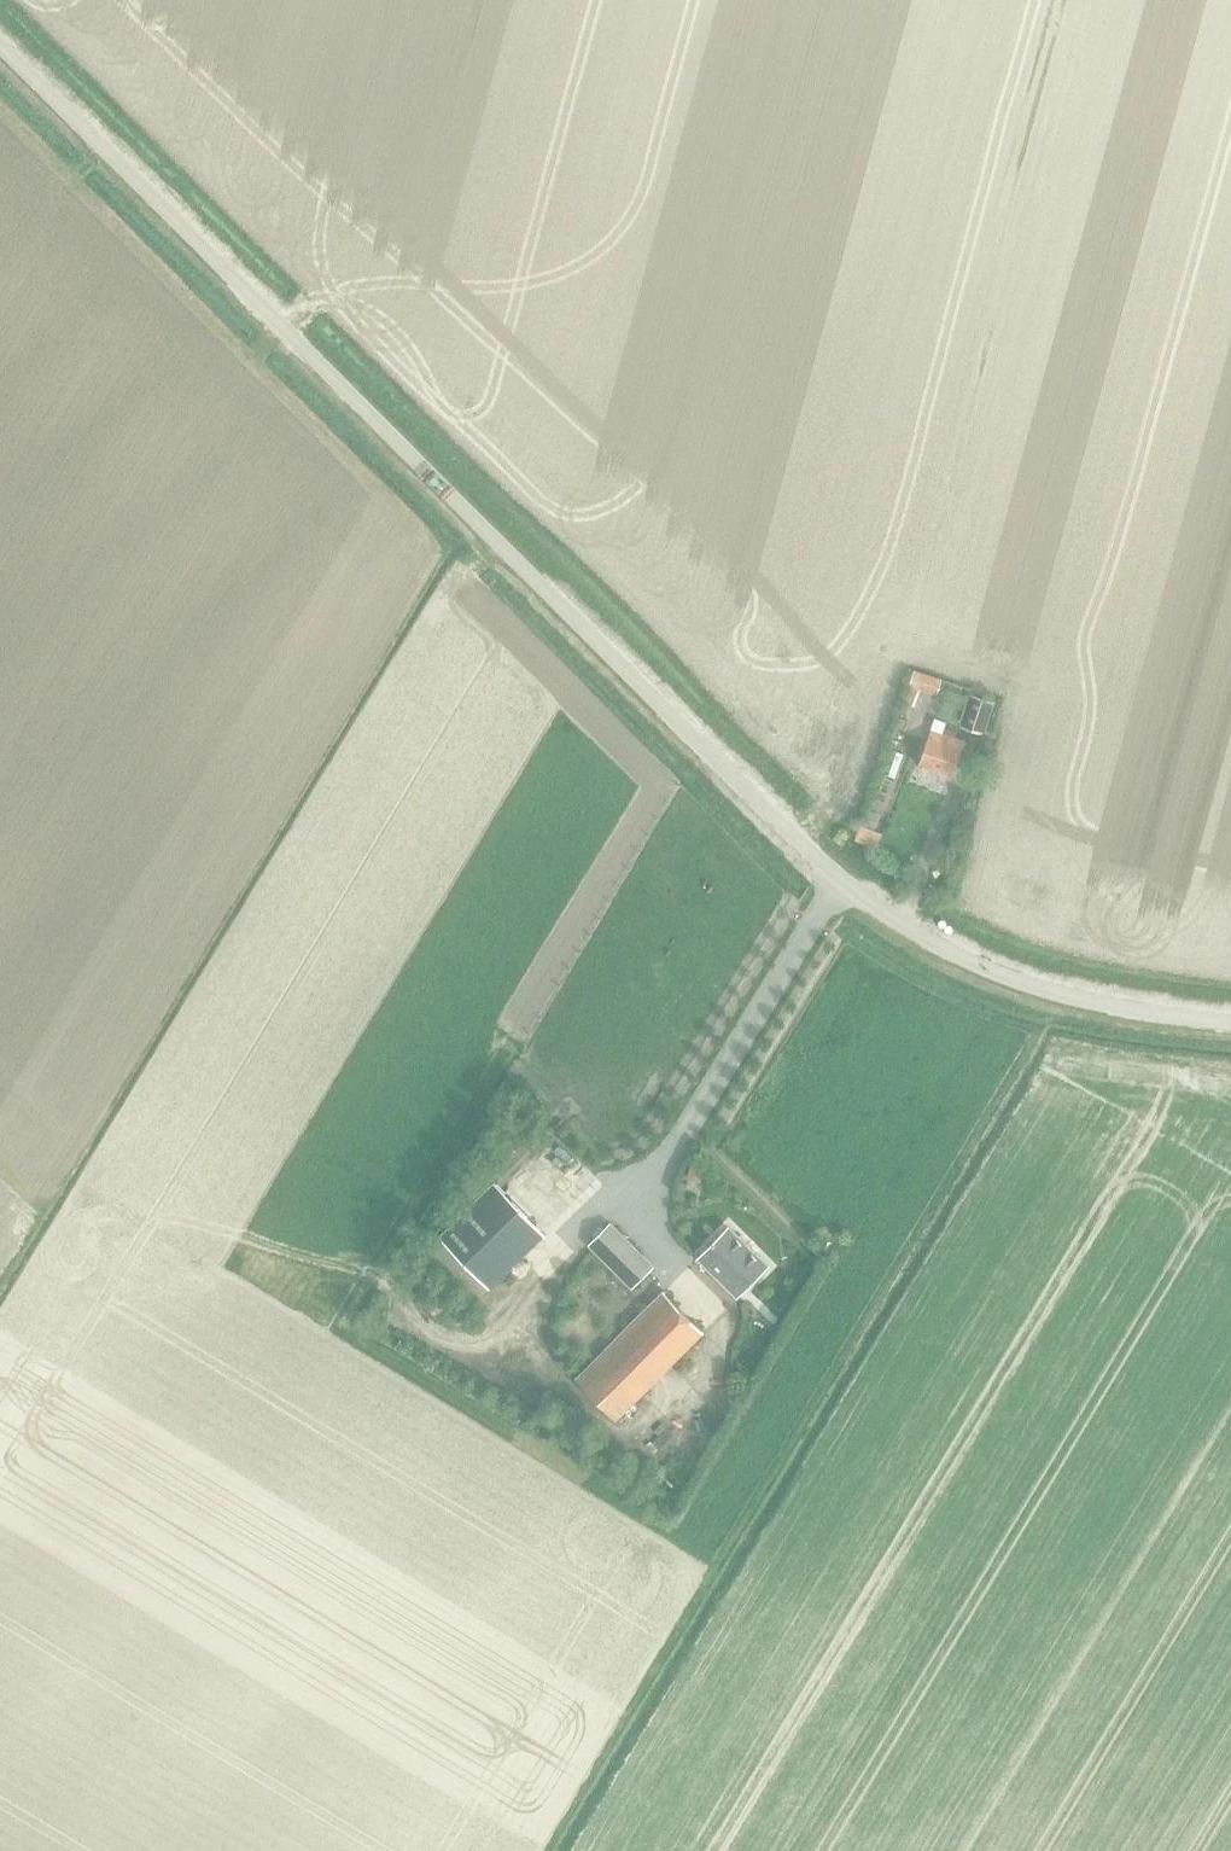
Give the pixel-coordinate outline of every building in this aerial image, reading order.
[(915,671),(905,702),(913,704),(918,689),(937,695),(942,679),(915,671)] [(971,694),(960,726),(985,734),(996,702),(971,694)] [(918,764),(952,775),(964,741),(943,734),(946,722),(934,717),(918,764)] [(422,1254),(472,1305),(545,1234),(496,1182),(422,1254)] [(589,1244),(631,1287),(652,1266),(610,1223),(589,1244)] [(696,1257),(736,1297),(766,1267),(727,1227),(696,1257)] [(578,1377),(616,1416),(702,1331),(663,1292),(578,1377)]
